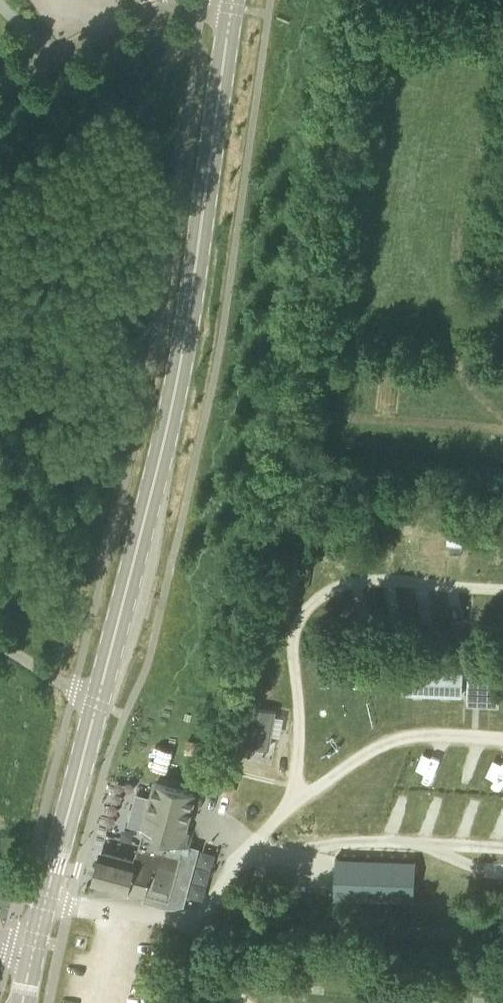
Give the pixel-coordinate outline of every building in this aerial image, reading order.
[(398,623),(399,599),(364,598),(362,621),(398,623)] [(383,668),(384,659),(374,659),(373,667),(383,668)] [(482,718),(483,667),(471,667),(470,718),(482,718)] [(461,695),(463,672),(405,670),(403,692),(461,695)] [(271,748),(277,710),(248,705),(242,744),(271,748)] [(429,750),(421,766),(437,774),(444,758),(429,750)] [(233,795),(242,766),(236,764),(234,771),(212,765),(206,788),(233,795)] [(256,810),(264,783),(242,777),(234,804),(256,810)] [(170,899),(187,834),(184,833),(195,793),(157,783),(138,855),(136,854),(134,862),(102,853),(95,881),(145,895),(145,893),(170,899)] [(417,892),(418,857),(337,855),(337,890),(417,892)]
